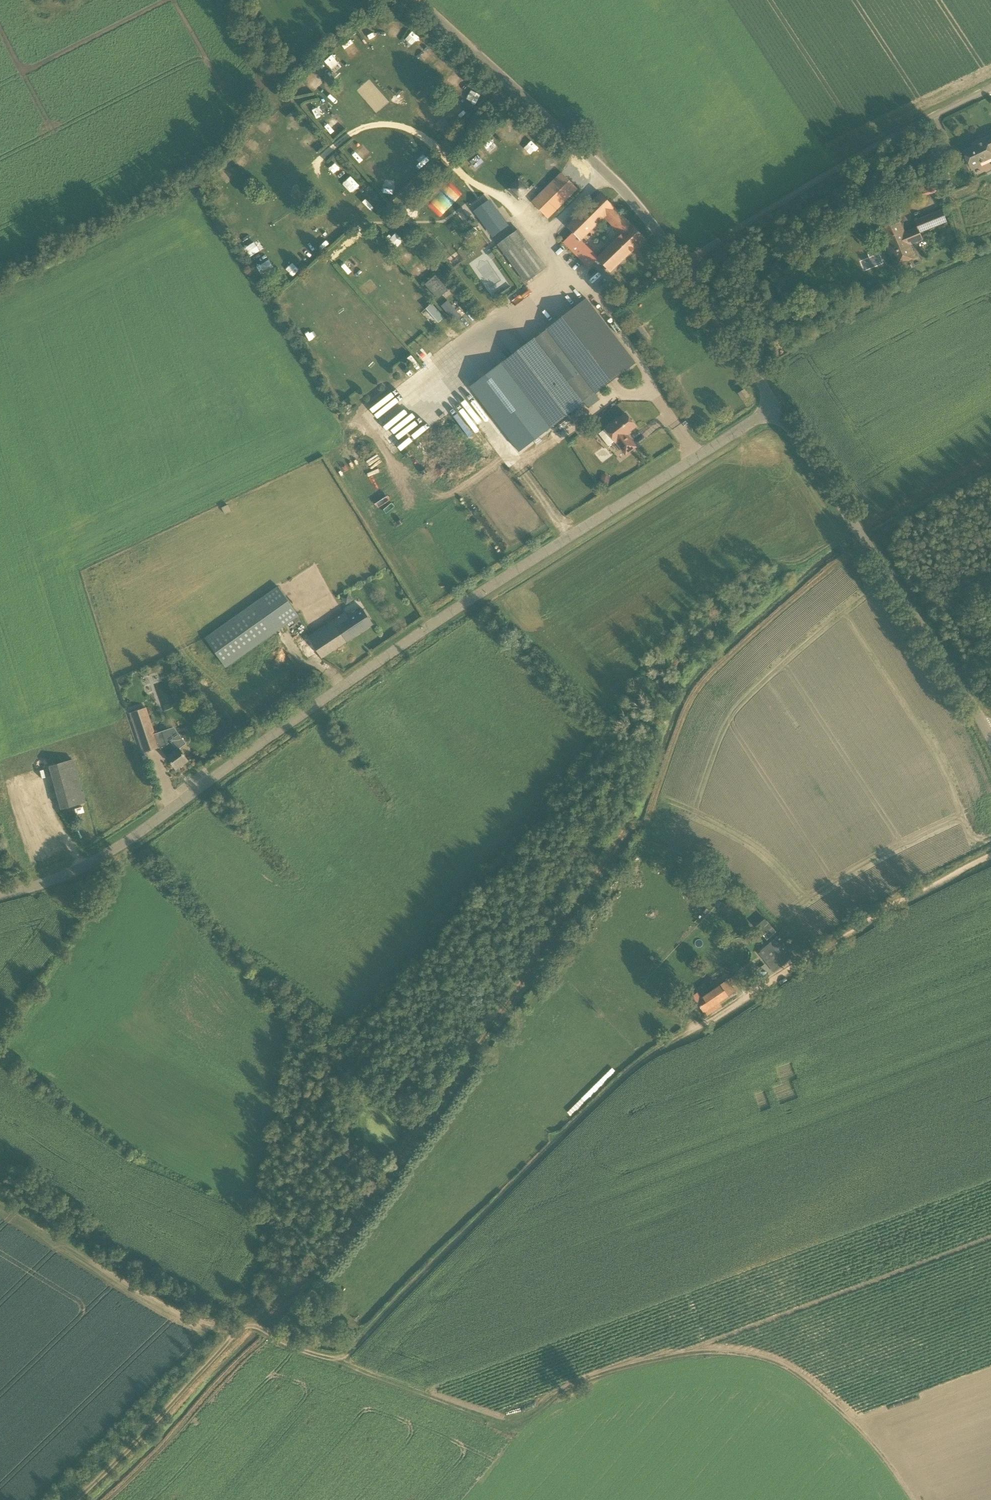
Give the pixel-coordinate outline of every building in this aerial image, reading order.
[(364,27),(365,37),(376,36),(376,27),(364,27)] [(340,46),(348,55),(357,48),(349,38),(340,46)] [(981,166),(980,164),(990,159),(990,135),(977,142),(978,144),(963,151),(972,171),(981,166)] [(530,156),(538,148),(531,140),(522,148),(530,156)] [(356,163),(365,156),(358,147),(349,154),(356,163)] [(405,163),(396,170),(405,181),(414,174),(405,163)] [(548,218),(577,189),(562,173),(532,202),(548,218)] [(507,189),(519,202),(531,190),(519,177),(507,189)] [(573,233),(564,242),(588,267),(598,258),(611,272),(645,239),(632,225),(601,194),(567,227),(573,233)] [(509,225),(490,199),(473,212),(493,238),(509,225)] [(919,233),(935,227),(947,222),(942,210),(915,221),(917,227),(904,232),(900,223),(901,223),(900,222),(880,231),(895,267),(915,259),(909,245),(922,240),(919,233)] [(545,268),(517,230),(497,245),(526,283),(545,268)] [(435,277),(424,286),(437,301),(448,292),(435,277)] [(596,393),(636,363),(586,299),(547,329),(596,393)] [(453,319),(458,314),(445,300),(440,305),(453,319)] [(432,304),(426,309),(439,322),(444,317),(432,304)] [(628,322),(637,334),(643,330),(633,318),(628,322)] [(551,429),(596,393),(547,329),(501,364),(551,429)] [(743,399),(748,396),(744,390),(739,393),(743,399)] [(393,393),(352,424),(426,520),(467,488),(393,393)] [(636,427),(626,414),(618,420),(617,419),(605,428),(605,429),(599,434),(608,446),(615,441),(616,442),(626,455),(636,447),(627,434),(636,427)] [(534,418),(539,427),(543,425),(538,416),(534,418)] [(226,666),(298,615),(278,586),(253,604),(233,576),(183,611),(199,634),(235,608),(239,614),(209,636),(206,631),(202,634),(205,638),(206,638),(226,666)] [(373,624),(363,609),(349,618),(345,612),(297,644),(307,659),(318,652),(322,658),(373,624)] [(155,734),(146,708),(131,713),(144,753),(160,747),(177,769),(188,761),(179,749),(186,744),(175,729),(168,734),(173,741),(171,743),(169,741),(166,743),(162,731),(155,734)] [(61,809),(84,802),(73,760),(49,766),(61,809)] [(33,768),(25,769),(26,776),(28,776),(28,782),(34,781),(33,768)] [(765,919),(756,927),(763,935),(767,940),(776,932),(771,926),(765,919)] [(797,954),(781,934),(762,949),(763,949),(758,953),(766,963),(771,958),(773,960),(768,964),(775,972),(797,954)] [(714,979),(719,974),(714,967),(710,970),(712,972),(710,974),(714,979)] [(705,1012),(735,991),(728,980),(721,985),(720,984),(697,1001),(705,1012)]
